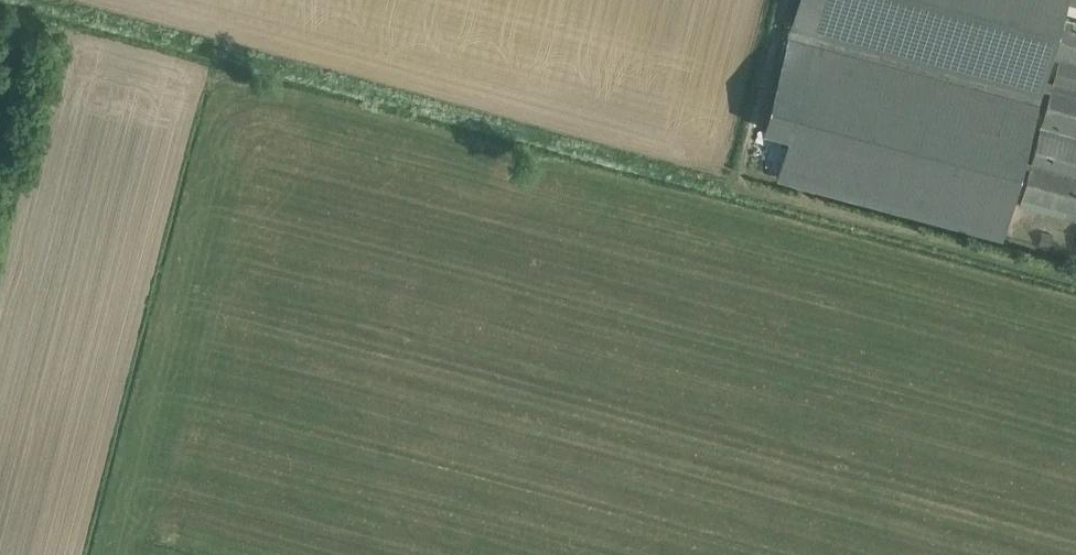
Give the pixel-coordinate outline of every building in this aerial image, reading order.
[(759,127),(787,135),(775,175),(777,176),(1002,238),(1052,56),(1059,58),(1020,204),(1075,219),(1075,22),(1065,19),(1057,49),(1054,48),(1066,2),(1075,5),(1075,0),(793,0),(759,127)] [(1042,231),(1039,243),(1049,246),(1052,234),(1042,231)]
